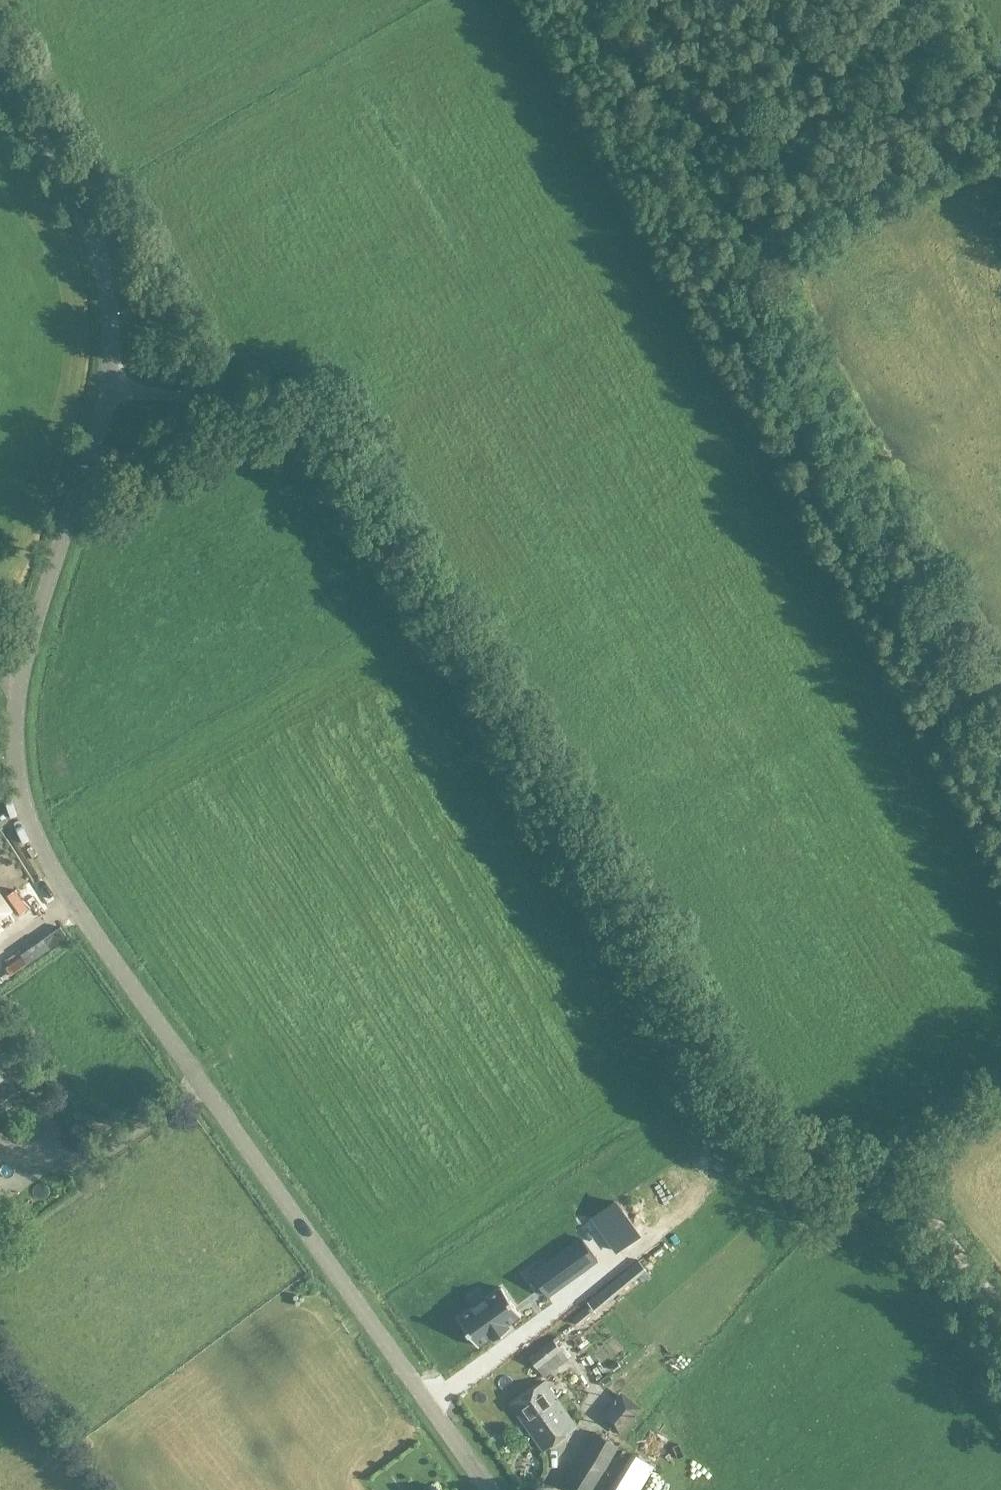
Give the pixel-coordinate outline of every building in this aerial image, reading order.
[(11,910),(0,895),(0,918),(11,910)] [(6,1079),(0,1083),(0,1119),(16,1108),(25,1101),(8,1077),(6,1079)] [(0,1119),(0,1126),(9,1139),(28,1125),(16,1108),(0,1119)] [(0,1150),(0,1162),(4,1174),(36,1163),(27,1140),(0,1150)] [(614,1201),(593,1218),(617,1251),(639,1234),(614,1201)] [(534,1273),(549,1294),(597,1259),(582,1238),(534,1273)] [(638,1259),(588,1301),(596,1311),(646,1269),(638,1259)] [(494,1339),(510,1327),(507,1323),(521,1313),(501,1287),(458,1318),(478,1345),(491,1335),(494,1339)] [(586,1306),(572,1318),(579,1325),(593,1313),(586,1306)] [(568,1358),(553,1338),(529,1357),(544,1376),(568,1358)] [(543,1449),(576,1425),(545,1381),(512,1405),(543,1449)] [(642,1408),(620,1391),(600,1418),(621,1435),(642,1408)] [(618,1445),(595,1431),(565,1483),(576,1489),(591,1489),(618,1445)] [(632,1453),(610,1489),(639,1489),(653,1465),(632,1453)]
